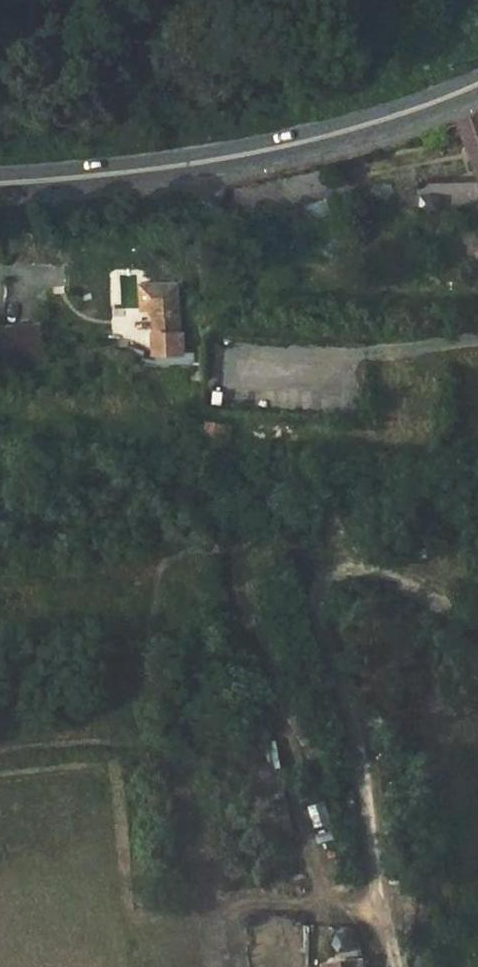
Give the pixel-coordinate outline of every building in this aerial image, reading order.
[(463,122),(477,166),(477,116),(463,122)] [(444,138),(441,129),(421,136),(425,145),(444,138)] [(471,186),(451,181),(418,182),(418,188),(418,196),(419,209),(460,214),(477,216),(477,184),(471,186)] [(379,195),(381,190),(372,186),(369,193),(378,197),(375,203),(384,207),(388,198),(379,195)] [(179,333),(178,284),(159,284),(143,284),(143,309),(155,309),(155,354),(184,353),(184,333),(179,333)] [(227,445),(229,428),(207,424),(204,442),(227,445)] [(276,742),(239,749),(243,769),(273,763),(279,762),(276,742)] [(279,762),(273,763),(278,793),(285,791),(279,762)] [(273,763),(243,769),(249,798),(278,793),(273,763)] [(397,778),(384,779),(386,794),(398,793),(397,778)] [(278,793),(249,798),(258,841),(293,832),(288,812),(285,791),(278,793)] [(325,800),(306,807),(314,828),(333,821),(325,800)] [(281,846),(259,852),(263,865),(285,860),(281,846)]
